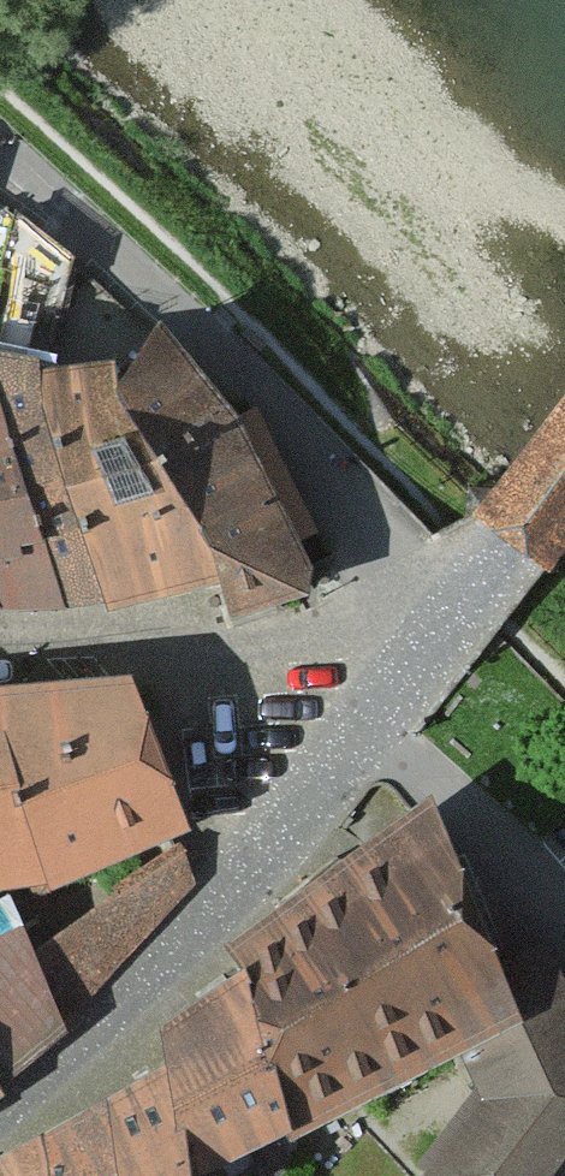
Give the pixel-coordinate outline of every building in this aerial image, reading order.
[(66,290),(76,256),(21,207),(9,253),(66,290)] [(8,349),(86,601),(127,601),(53,355),(60,318),(16,307),(8,349)] [(132,373),(240,579),(255,609),(324,584),(305,545),(323,535),(263,411),(250,420),(167,321),(132,373)] [(18,603),(86,601),(8,349),(0,349),(0,539),(18,603)] [(53,355),(127,601),(240,579),(132,373),(53,355)] [(18,603),(0,539),(0,604),(18,603)] [(188,823),(128,680),(0,689),(0,888),(9,886),(89,864),(92,874),(188,823)] [(311,1124),(458,1061),(536,1023),(522,999),(435,819),(258,941),(264,960),(311,1124)] [(200,881),(181,855),(41,949),(78,1014),(200,881)] [(7,1084),(78,1014),(41,949),(9,886),(0,888),(0,1070),(7,1084)] [(311,1124),(264,960),(175,1021),(186,1063),(216,1169),(311,1124)] [(458,1061),(477,1104),(427,1175),(560,1175),(564,1170),(564,999),(556,979),(522,999),(536,1023),(458,1061)] [(186,1063),(121,1092),(139,1175),(217,1175),(216,1169),(186,1063)] [(121,1092),(52,1134),(62,1175),(139,1175),(121,1092)] [(270,1175),(306,1175),(318,1161),(311,1124),(270,1175)] [(52,1134),(0,1172),(0,1175),(62,1175),(52,1134)]
